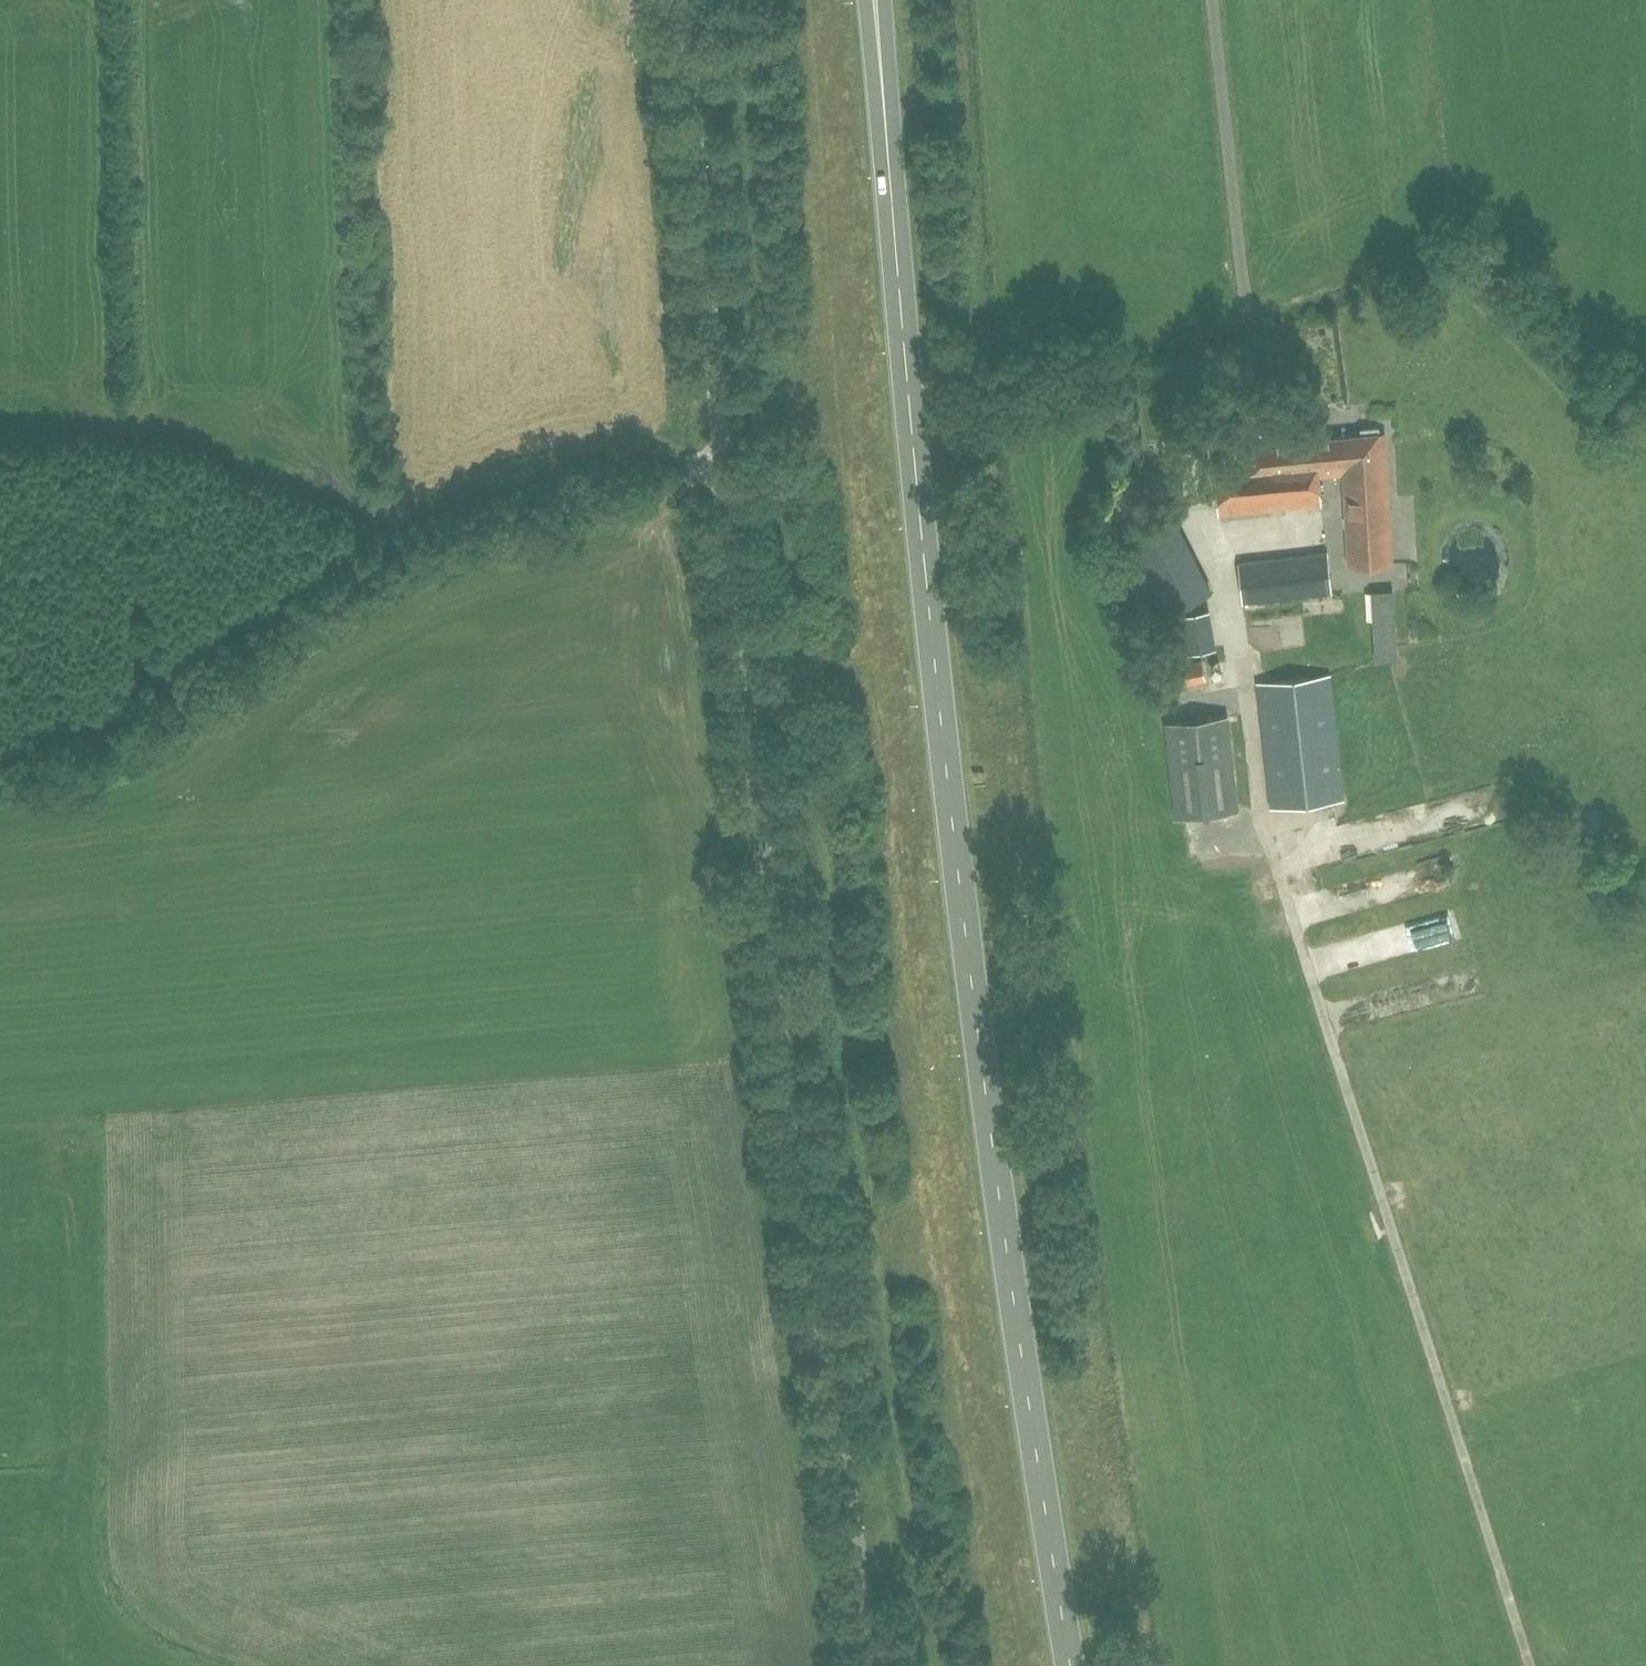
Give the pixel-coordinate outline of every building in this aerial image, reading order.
[(1347,564),(1391,561),(1384,431),(1251,444),(1251,456),(1215,459),(1220,514),(1321,504),(1319,477),(1343,475),(1347,564)] [(1165,613),(1213,589),(1178,519),(1130,543),(1165,613)] [(1328,553),(1239,563),(1243,603),(1332,593),(1328,553)] [(1178,685),(1207,680),(1204,657),(1174,662),(1178,685)] [(1269,807),(1342,799),(1328,673),(1255,681),(1269,807)] [(1225,715),(1163,722),(1173,818),(1236,811),(1225,715)]
